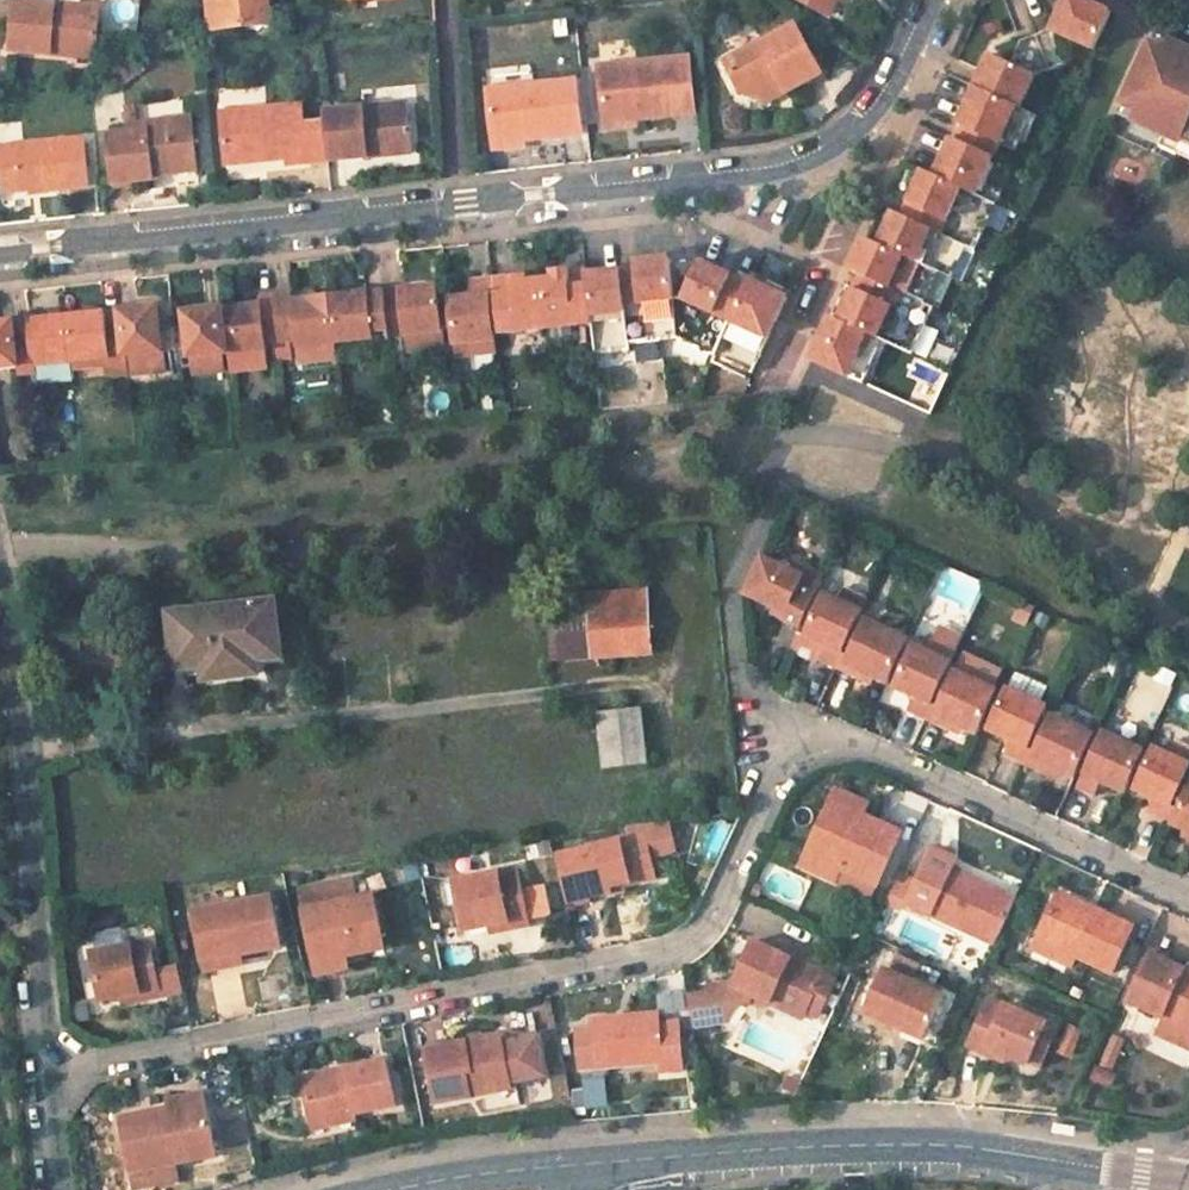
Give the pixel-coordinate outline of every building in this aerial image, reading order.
[(220,28),(271,24),(269,0),(217,0),(220,28)] [(1049,29),(1033,34),(1046,69),(1063,63),(1074,39),(1093,47),(1108,13),(1080,0),(1062,0),(1049,29)] [(100,7),(16,2),(13,53),(54,55),(54,49),(97,51),(100,7)] [(761,98),(785,86),(788,92),(823,73),(797,25),(727,61),(744,93),(761,98)] [(1168,40),(1152,33),(1147,43),(1163,50),(1168,40)] [(971,87),(1014,106),(1017,107),(1032,74),(1046,69),(1033,34),(1018,39),(1006,63),(986,54),(971,87)] [(1168,40),(1163,50),(1147,43),(1118,106),(1136,114),(1131,126),(1164,141),(1188,152),(1188,49),(1168,40)] [(54,55),(97,57),(97,51),(54,49),(54,55)] [(604,121),(693,112),(687,56),(598,66),(604,121)] [(493,143),(580,133),(574,79),(487,89),(493,143)] [(765,104),(788,92),(785,86),(761,98),(765,104)] [(955,123),(998,142),(1014,106),(971,87),(955,123)] [(407,101),(322,110),(323,121),(327,160),(368,155),(368,149),(412,143),(407,101)] [(258,154),(286,150),(288,164),(327,160),(323,121),(303,123),(300,104),(220,113),(226,164),(259,160),(258,154)] [(1014,106),(998,142),(1012,149),(1029,113),(1017,107),(1014,106)] [(151,169),(198,163),(193,118),(146,123),(147,131),(108,136),(114,182),(152,178),(152,175),(151,169)] [(932,174),(974,192),(992,155),(949,136),(932,174)] [(0,147),(0,161),(4,191),(50,187),(51,190),(92,186),(85,138),(0,147)] [(1188,162),(1188,152),(1164,141),(1161,149),(1188,162)] [(412,143),(368,149),(368,155),(412,151),(412,143)] [(992,155),(974,192),(989,199),(1007,161),(992,155)] [(152,175),(199,170),(198,163),(151,169),(152,175)] [(932,174),(919,168),(905,198),(944,216),(937,230),(964,242),(976,247),(995,201),(989,199),(974,192),(932,174)] [(944,216),(905,198),(899,213),(937,230),(944,216)] [(943,272),(949,274),(964,242),(937,230),(899,213),(890,209),(875,242),(943,272)] [(864,275),(900,291),(928,304),(943,272),(875,242),(865,238),(851,270),(864,275)] [(631,341),(661,338),(675,336),(715,354),(746,288),(731,281),(734,274),(723,270),(701,260),(698,267),(685,296),(677,297),(672,262),(672,257),(639,261),(640,268),(643,301),(627,303),(623,270),(612,271),(588,274),(592,322),(595,353),(632,349),(631,341)] [(672,262),(677,297),(685,296),(698,267),(685,261),(672,262)] [(546,327),(592,322),(588,274),(587,266),(569,268),(570,277),(542,279),(546,327)] [(643,301),(640,268),(623,270),(627,303),(643,301)] [(753,372),(791,289),(753,272),(746,288),(715,354),(712,361),(747,376),(749,370),(753,372)] [(495,291),(499,332),(546,327),(542,279),(515,282),(515,273),(493,275),(495,291)] [(495,291),(493,275),(486,276),(488,292),(495,291)] [(857,290),(894,306),(900,291),(864,275),(857,290)] [(445,296),(450,343),(467,342),(469,355),(494,352),(488,292),(486,276),(466,278),(467,294),(445,296)] [(385,290),(389,332),(389,336),(442,331),(438,284),(385,290)] [(335,342),(375,338),(375,334),(389,332),(385,290),(330,296),(335,342)] [(881,339),(899,347),(915,355),(937,308),(928,304),(900,291),(894,306),(857,290),(843,322),(866,332),(881,339)] [(298,345),(335,342),(330,296),(295,300),(294,294),(275,296),(282,362),(293,361),(291,340),(297,339),(298,345)] [(227,352),(265,349),(265,342),(271,342),(273,363),(282,362),(275,296),(260,297),(260,303),(222,307),(227,352)] [(188,356),(227,352),(222,307),(183,312),(188,356)] [(122,318),(127,356),(165,352),(162,330),(162,329),(160,308),(121,312),(122,318)] [(72,362),(110,358),(111,365),(128,363),(127,356),(122,318),(107,320),(106,313),(67,318),(67,324),(72,362)] [(822,334),(811,358),(847,374),(866,332),(843,322),(830,316),(822,334)] [(34,366),(72,362),(67,324),(67,318),(27,322),(28,329),(12,330),(17,368),(18,375),(35,373),(34,366)] [(17,368),(12,330),(11,324),(0,325),(0,370),(17,368)] [(177,351),(174,328),(162,330),(165,352),(177,351)] [(862,381),(881,339),(866,332),(847,374),(862,381)] [(300,365),(337,362),(335,342),(298,345),(300,365)] [(110,358),(72,362),(72,367),(72,369),(111,365),(110,358)] [(748,612),(777,626),(774,634),(795,644),(818,594),(798,584),(795,591),(757,573),(747,597),(748,612)] [(805,632),(825,642),(818,657),(837,666),(841,657),(869,596),(845,585),(839,598),(824,590),(805,632)] [(646,593),(591,596),(592,613),(648,610),(646,593)] [(278,601),(170,615),(177,671),(204,667),(207,680),(258,672),(256,661),(285,657),(278,601)] [(648,610),(592,613),(596,658),(651,654),(648,610)] [(563,615),(566,660),(596,658),(592,613),(563,615)] [(863,625),(847,660),(839,677),(856,685),(859,678),(886,691),(907,647),(863,625)] [(893,685),(913,694),(907,709),(927,717),(959,649),(934,637),(928,650),(914,643),(893,685)] [(837,666),(833,675),(839,677),(847,660),(841,657),(837,666)] [(952,720),(979,732),(999,690),(956,669),(932,720),(949,727),(952,720)] [(1009,686),(1041,701),(1049,685),(1017,669),(1009,686)] [(987,726),(1012,738),(1005,753),(1023,762),(1030,746),(1049,705),(1041,701),(1009,686),(1006,685),(987,726)] [(639,710),(632,711),(640,762),(647,761),(639,710)] [(632,711),(598,716),(605,767),(640,762),(632,711)] [(1048,765),(1075,778),(1095,733),(1053,712),(1036,748),(1029,765),(1045,772),(1048,765)] [(1104,730),(1078,786),(1095,794),(1102,780),(1124,791),(1144,749),(1104,730)] [(1156,798),(1149,812),(1166,820),(1188,770),(1188,749),(1173,741),(1167,752),(1153,745),(1133,787),(1156,798)] [(1029,765),(1036,748),(1030,746),(1023,762),(1029,765)] [(870,799),(837,783),(832,795),(865,811),(870,799)] [(1188,827),(1188,788),(1174,820),(1188,827)] [(836,860),(879,880),(902,828),(865,811),(832,795),(808,847),(836,860)] [(613,883),(629,880),(661,874),(653,834),(564,851),(574,899),(615,891),(613,883)] [(802,859),(830,872),(836,860),(808,847),(802,859)] [(909,901),(997,942),(1018,896),(952,865),(955,858),(933,848),(909,901)] [(521,866),(458,879),(467,927),(494,922),(511,918),(513,927),(532,923),(521,866)] [(615,891),(630,888),(629,880),(613,883),(615,891)] [(1102,907),(1061,887),(1057,896),(1098,915),(1102,907)] [(377,891),(308,905),(320,963),(351,956),(352,963),(372,959),(371,952),(389,947),(377,891)] [(273,894),(195,908),(205,956),(266,944),(282,940),(273,894)] [(1076,951),(1114,969),(1136,922),(1102,907),(1098,915),(1057,896),(1039,935),(1076,951)] [(511,918),(494,922),(496,930),(513,927),(511,918)] [(1035,944),(1072,960),(1076,951),(1039,935),(1036,942),(1035,944)] [(731,984),(769,1001),(773,994),(807,1010),(825,970),(753,936),(731,984)] [(94,949),(105,999),(125,994),(143,991),(144,997),(164,992),(157,961),(139,965),(133,941),(94,949)] [(266,944),(205,956),(207,968),(246,960),(246,956),(267,951),(266,944)] [(1182,973),(1185,968),(1151,952),(1128,1000),(1166,1017),(1158,1033),(1188,1048),(1188,976),(1182,973)] [(351,956),(320,963),(322,974),(353,968),(352,963),(351,956)] [(863,1009),(907,1029),(912,1018),(931,1027),(946,994),(882,965),(863,1009)] [(125,994),(126,1001),(144,997),(143,991),(125,994)] [(769,1001),(804,1017),(807,1010),(773,994),(769,1001)] [(988,1043),(1006,1051),(1029,1062),(1048,1020),(1008,1001),(1004,1009),(989,1001),(969,1043),(985,1051),(988,1043)] [(604,1061),(666,1056),(666,1065),(689,1063),(685,1016),(664,1017),(663,1009),(600,1014),(604,1061)] [(907,1029),(926,1037),(931,1027),(912,1018),(907,1029)] [(441,1096),(489,1086),(488,1080),(513,1075),(504,1030),(431,1045),(441,1096)] [(985,1051),(1003,1059),(1006,1051),(988,1043),(985,1051)] [(314,1120),(360,1111),(400,1104),(391,1058),(350,1066),(352,1074),(307,1082),(314,1120)] [(307,1082),(352,1074),(350,1066),(305,1074),(307,1082)] [(153,1111),(209,1100),(208,1091),(173,1097),(173,1100),(152,1103),(153,1111)] [(135,1170),(219,1153),(209,1100),(153,1111),(125,1116),(135,1170)] [(316,1127),(361,1119),(360,1111),(314,1120),(316,1127)] [(1081,1128),(1058,1125),(1056,1134),(1079,1138),(1081,1128)]
